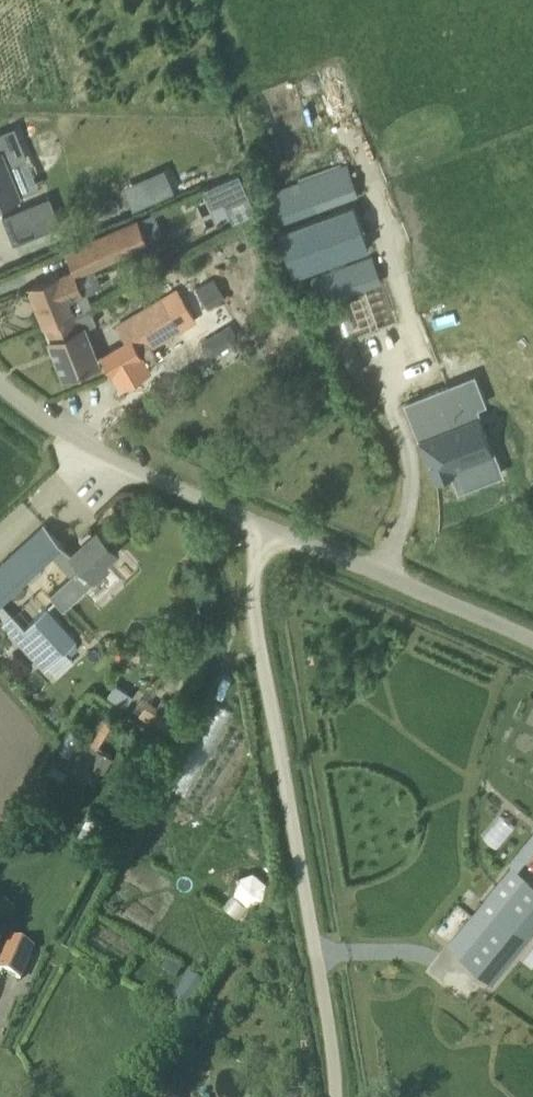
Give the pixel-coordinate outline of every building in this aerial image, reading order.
[(17,197),(5,166),(8,164),(26,156),(20,142),(0,150),(0,203),(17,197)] [(277,224),(359,195),(348,164),(266,194),(277,224)] [(239,172),(204,187),(213,207),(225,201),(247,191),(239,172)] [(278,232),(294,275),(369,247),(353,205),(278,232)] [(143,220),(70,252),(79,274),(152,242),(143,220)] [(373,256),(311,278),(320,304),(382,282),(373,256)] [(62,276),(61,274),(30,286),(45,324),(93,305),(86,290),(79,293),(71,272),(62,276)] [(214,276),(197,287),(210,306),(227,296),(214,276)] [(160,359),(149,340),(179,322),(165,297),(121,323),(130,339),(103,355),(123,388),(152,371),(149,366),(160,359)] [(93,305),(45,324),(45,325),(65,375),(98,361),(83,323),(81,324),(81,322),(79,322),(75,314),(94,308),(93,305)] [(231,323),(215,333),(224,348),(240,338),(231,323)] [(457,485),(500,471),(481,413),(500,407),(479,344),(441,357),(455,402),(429,411),(422,388),(403,394),(409,416),(423,411),(430,433),(420,436),(434,479),(454,473),(457,485)] [(64,544),(45,524),(0,565),(0,602),(64,544)] [(83,591),(96,579),(110,567),(105,562),(117,550),(98,530),(73,554),(81,563),(69,574),(83,591)] [(33,620),(26,627),(17,635),(14,638),(44,669),(49,664),(66,648),(75,639),(46,607),(42,610),(37,604),(27,612),(33,620)] [(149,700),(139,715),(165,733),(175,718),(149,700)] [(218,702),(171,785),(187,794),(233,711),(218,702)] [(89,775),(94,766),(103,750),(87,741),(72,765),(89,775)] [(499,813),(482,834),(498,848),(516,826),(499,813)] [(532,928),(532,885),(513,869),(449,948),(490,981),(532,928)] [(235,894),(248,905),(263,900),(267,883),(254,872),(238,877),(235,894)] [(0,963),(0,969),(19,977),(23,969),(26,971),(36,949),(11,938),(0,963)] [(188,1017),(198,1000),(180,989),(170,1005),(188,1017)]
